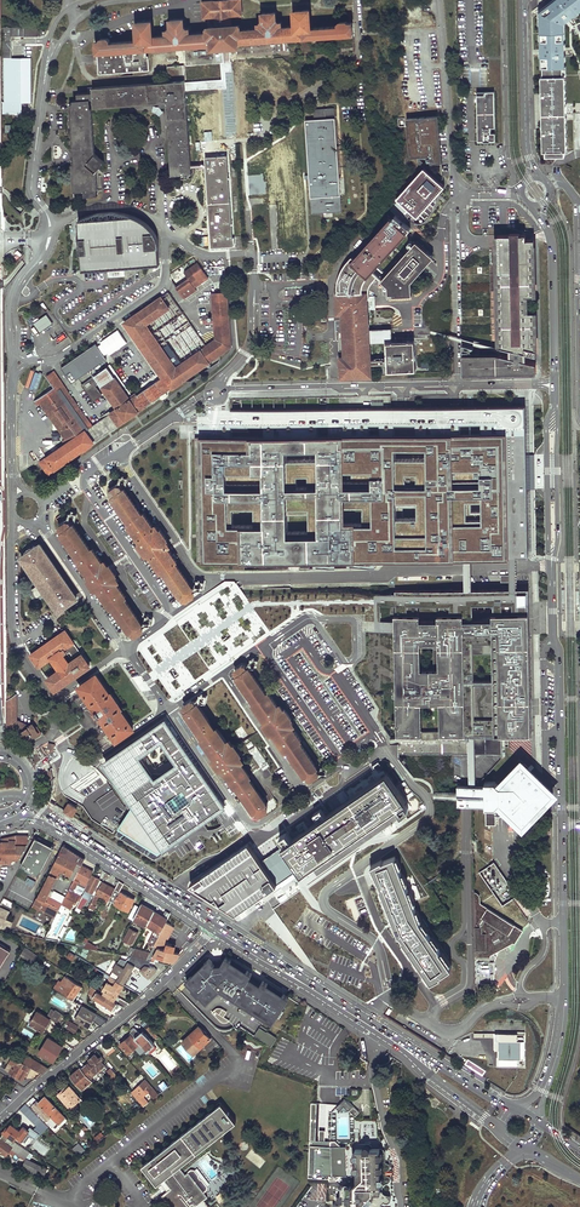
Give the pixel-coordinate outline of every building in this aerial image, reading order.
[(185,90),(211,88),(214,131),(222,131),(222,137),(226,137),(226,139),(231,139),(233,137),(232,130),(246,129),(243,85),(266,84),(267,94),(287,92),(286,77),(275,77),(275,80),(271,80),(270,58),(231,61),(230,58),(253,57),(273,55),(273,54),(277,54),(276,53),(282,56),(291,55),(290,41),(325,39),(353,37),(353,33),(352,21),(347,21),(348,22),(348,24),(338,25),(310,27),(309,9),(294,10),(295,25),(282,26),(282,21),(278,21),(276,20),(275,12),(262,13),(262,21),(261,23),(258,23),(258,28),(240,29),(240,26),(238,24),(231,25),(230,15),(241,14),(240,0),(213,0),(202,1),(203,17),(214,16),(215,26),(209,26),(207,28),(207,32),(189,33),(189,28),(186,29),(184,26),(184,19),(170,19),(170,28),(169,30),(166,30),(166,35),(152,36),(151,21),(137,22),(138,40),(110,42),(100,43),(100,40),(96,41),(97,52),(99,74),(150,71),(149,56),(147,56),(147,52),(185,49),(186,64),(183,65),(185,90)] [(373,11),(373,14),(392,13),(391,0),(372,0),(373,11)] [(565,73),(564,21),(579,9),(579,0),(550,0),(540,8),(541,73),(565,73)] [(24,27),(2,27),(2,57),(11,57),(11,36),(39,36),(39,28),(24,28),(24,27)] [(2,57),(2,98),(5,98),(12,98),(11,57),(2,57)] [(185,90),(183,65),(167,66),(168,81),(92,87),(92,91),(92,97),(93,107),(138,103),(158,102),(165,102),(166,106),(168,142),(171,174),(181,173),(190,173),(191,173),(190,167),(190,164),(185,90)] [(565,73),(541,73),(543,150),(567,150),(565,73)] [(92,97),(92,91),(89,92),(77,92),(78,99),(73,99),(74,103),(75,102),(75,108),(70,108),(74,162),(74,163),(71,163),(74,196),(83,195),(83,190),(96,189),(95,171),(103,161),(94,153),(90,98),(92,97)] [(477,134),(477,141),(495,141),(495,133),(491,133),(490,128),(495,128),(494,91),(489,91),(485,91),(485,95),(479,95),(479,103),(477,103),(477,128),(481,128),(481,133),(477,134)] [(18,98),(5,98),(5,110),(18,110),(18,98)] [(437,111),(406,114),(409,153),(428,151),(428,159),(441,158),(437,111)] [(308,174),(309,178),(311,213),(341,211),(334,117),(325,118),(325,115),(325,112),(313,112),(314,118),(305,119),(308,174)] [(227,155),(205,156),(205,163),(205,166),(208,209),(208,215),(210,246),(233,245),(227,155)] [(293,179),(293,175),(291,155),(275,156),(276,172),(264,172),(263,160),(246,161),(248,195),(249,194),(265,193),(265,187),(276,186),(277,198),(279,198),(281,230),(278,230),(279,248),(283,247),(283,250),(286,252),(294,251),(297,249),(297,246),(301,246),(300,229),(298,229),(295,183),(293,183),(293,179)] [(401,192),(396,198),(392,203),(394,205),(395,206),(399,201),(406,207),(409,209),(411,211),(416,215),(422,209),(428,214),(434,203),(435,201),(435,199),(435,197),(435,195),(444,185),(423,166),(401,192)] [(337,294),(334,294),(336,314),(341,314),(343,356),(338,356),(340,377),(371,375),(370,362),(370,358),(369,342),(368,329),(367,314),(366,291),(366,289),(367,286),(368,283),(375,275),(371,272),(373,270),(385,256),(406,231),(409,228),(410,227),(403,221),(406,217),(404,215),(406,212),(404,210),(406,207),(399,201),(395,206),(394,205),(390,210),(395,214),(394,215),(391,218),(390,217),(353,258),(351,257),(347,262),(344,267),(341,271),(340,276),(338,281),(337,286),(337,291),(337,294)] [(79,220),(82,270),(157,265),(155,247),(158,247),(156,240),(152,232),(145,224),(132,217),(79,220)] [(462,344),(463,374),(536,372),(536,362),(529,360),(531,353),(537,354),(536,311),(528,311),(527,295),(536,295),(535,238),(526,239),(526,234),(522,234),(498,234),(498,248),(496,248),(497,292),(499,292),(500,345),(512,348),(512,350),(511,354),(510,356),(501,353),(501,354),(472,354),(472,347),(473,347),(474,347),(462,344)] [(416,241),(413,244),(423,253),(426,249),(416,241)] [(419,273),(434,256),(426,249),(423,253),(413,244),(402,257),(419,273)] [(419,273),(402,257),(383,279),(381,281),(387,287),(388,297),(399,297),(411,295),(411,282),(419,273)] [(197,262),(183,272),(188,278),(175,286),(184,298),(196,290),(194,287),(207,278),(203,271),(197,263),(197,262)] [(383,279),(373,270),(371,272),(375,275),(381,281),(383,279)] [(301,301),(302,298),(292,297),(293,291),(285,290),(284,300),(301,301)] [(168,291),(123,322),(137,342),(161,377),(158,379),(139,392),(147,404),(184,379),(219,355),(230,347),(226,292),(212,293),(211,293),(215,338),(205,345),(193,328),(169,294),(168,291)] [(212,322),(211,314),(207,314),(207,319),(203,319),(203,323),(212,322)] [(46,315),(34,324),(40,333),(52,324),(46,315)] [(376,329),(368,329),(369,342),(386,341),(387,357),(387,361),(388,369),(415,367),(414,340),(391,341),(390,328),(380,328),(380,326),(375,326),(376,329)] [(61,343),(67,336),(63,333),(57,339),(61,343)] [(95,345),(62,368),(72,383),(106,360),(95,345)] [(110,365),(107,367),(128,397),(131,395),(129,392),(110,365)] [(128,397),(107,367),(82,384),(92,400),(100,395),(93,384),(97,382),(114,406),(116,408),(109,413),(117,425),(144,406),(137,396),(138,395),(136,394),(135,392),(131,395),(128,397)] [(54,388),(34,401),(38,406),(40,404),(63,437),(64,439),(62,440),(63,443),(66,441),(68,442),(64,444),(38,462),(47,474),(47,473),(81,451),(93,443),(84,430),(91,426),(54,371),(46,376),(54,388)] [(43,374),(39,372),(39,373),(35,372),(29,388),(33,389),(33,388),(37,389),(43,374)] [(139,392),(136,394),(138,395),(137,396),(144,406),(147,404),(139,392)] [(526,455),(525,404),(208,411),(208,417),(197,417),(198,435),(200,561),(464,557),(471,557),(510,556),(512,556),(514,556),(516,556),(528,556),(527,489),(526,472),(526,455)] [(114,406),(105,412),(106,415),(109,413),(116,408),(114,406)] [(108,417),(87,432),(97,447),(118,432),(108,417)] [(528,454),(526,455),(526,472),(527,489),(532,489),(538,489),(538,472),(537,455),(532,455),(528,454)] [(111,490),(110,493),(113,496),(112,496),(130,522),(128,523),(141,542),(138,544),(142,549),(145,554),(148,552),(161,571),(163,570),(181,595),(182,595),(183,598),(187,599),(192,595),(193,592),(191,588),(174,562),(176,561),(165,546),(167,545),(164,541),(166,540),(159,530),(157,531),(154,526),(152,528),(142,513),(140,514),(123,489),(122,489),(120,486),(117,486),(111,490)] [(60,525),(59,528),(62,531),(61,532),(78,557),(77,558),(90,578),(88,580),(91,585),(94,589),(97,588),(110,606),(112,605),(129,631),(130,630),(132,634),(136,634),(141,631),(142,627),(140,624),(140,623),(123,598),(125,596),(115,582),(116,581),(113,576),(115,575),(110,569),(108,566),(108,565),(106,567),(103,562),(102,563),(91,548),(89,550),(72,524),(71,524),(69,522),(66,521),(60,525)] [(23,556),(21,557),(40,584),(45,591),(43,593),(49,601),(51,600),(58,610),(76,598),(40,544),(38,546),(35,545),(32,546),(29,547),(27,548),(25,550),(24,553),(23,556)] [(510,567),(510,588),(472,589),(472,568),(471,557),(464,557),(464,569),(465,589),(418,590),(418,592),(513,591),(517,591),(529,590),(529,588),(517,588),(516,567),(516,556),(514,556),(512,556),(510,556),(510,567)] [(526,724),(532,724),(531,706),(530,634),(518,634),(518,620),(517,591),(513,591),(418,592),(418,590),(395,590),(396,625),(398,756),(451,754),(452,784),(465,784),(478,784),(502,758),(502,748),(497,748),(497,734),(531,734),(531,733),(526,733),(526,724)] [(518,634),(530,634),(530,620),(529,590),(517,591),(518,620),(518,634)] [(165,612),(162,606),(156,610),(160,615),(162,615),(165,613),(165,612)] [(65,630),(35,651),(43,663),(51,657),(58,667),(60,665),(62,668),(47,678),(55,689),(89,665),(82,654),(69,663),(67,660),(70,658),(67,654),(70,652),(73,656),(80,651),(65,630)] [(35,651),(30,654),(38,666),(43,663),(35,651)] [(235,668),(234,671),(236,674),(254,700),(252,701),(265,721),(264,721),(262,722),(264,725),(266,728),(268,730),(270,733),(270,732),(272,731),(285,750),(287,749),(304,775),(305,775),(307,778),(310,779),(317,774),(317,771),(315,768),(316,767),(298,742),(300,740),(289,725),(291,724),(278,705),(276,706),(266,692),(264,693),(247,667),(246,667),(244,665),(240,664),(235,668)] [(96,675),(79,686),(96,711),(99,716),(116,741),(133,729),(120,710),(122,709),(110,692),(108,693),(96,675)] [(15,694),(13,691),(6,695),(7,727),(13,729),(20,732),(30,738),(38,733),(32,724),(29,726),(16,720),(15,694)] [(239,754),(234,747),(232,745),(229,746),(226,742),(215,727),(214,728),(196,702),(196,703),(193,699),(189,700),(184,703),(183,706),(186,710),(185,710),(203,736),(201,737),(214,757),(212,758),(215,763),(219,768),(221,766),(234,785),(236,784),(254,810),(255,810),(256,813),(260,814),(266,809),(267,806),(265,803),(263,801),(247,777),(249,776),(239,761),(241,760),(237,756),(239,754)] [(195,763),(165,720),(126,746),(105,761),(113,773),(115,771),(162,739),(175,758),(173,759),(172,764),(171,767),(171,768),(162,775),(161,774),(157,774),(153,773),(151,775),(151,774),(140,758),(117,774),(112,777),(130,803),(126,805),(129,812),(117,831),(159,857),(184,843),(228,811),(216,794),(218,793),(209,780),(207,781),(195,763)] [(497,748),(502,748),(502,736),(532,736),(532,724),(526,724),(526,733),(531,733),(531,734),(497,734),(497,748)] [(288,840),(282,844),(301,872),(396,805),(397,804),(405,799),(401,793),(395,785),(380,763),(335,794),(341,803),(332,810),(316,820),(291,838),(288,840)] [(495,781),(485,782),(485,785),(485,804),(486,825),(496,825),(496,817),(515,817),(523,824),(553,793),(531,771),(529,770),(528,769),(522,763),(500,786),(497,784),(495,781)] [(117,774),(115,771),(113,773),(106,778),(113,785),(117,791),(125,801),(126,805),(130,803),(112,777),(117,774)] [(471,804),(471,785),(465,784),(459,785),(459,792),(459,799),(459,805),(466,805),(471,804)] [(485,804),(485,785),(471,785),(471,804),(485,804)] [(83,796),(90,791),(87,788),(81,793),(83,796)] [(332,810),(341,803),(335,794),(333,796),(334,797),(328,802),(327,800),(325,801),(332,810)] [(266,809),(260,814),(262,817),(275,807),(276,806),(276,805),(276,803),(276,801),(273,797),(265,803),(267,806),(266,809)] [(58,801),(54,804),(78,819),(80,816),(73,812),(77,807),(71,803),(68,802),(66,805),(58,801)] [(397,804),(396,805),(401,813),(408,808),(405,802),(399,807),(397,804)] [(286,830),(278,836),(282,841),(287,837),(288,840),(291,838),(286,830)] [(0,867),(1,862),(15,862),(15,859),(19,859),(28,842),(28,835),(18,835),(15,835),(13,836),(11,837),(10,837),(8,837),(7,838),(5,838),(4,839),(3,839),(1,839),(0,839),(0,869),(0,867)] [(39,875),(53,848),(35,838),(21,865),(26,868),(34,872),(39,875)] [(249,843),(191,884),(236,914),(278,885),(249,843)] [(54,891),(53,892),(50,898),(47,896),(50,890),(56,878),(58,878),(59,876),(58,875),(61,870),(65,872),(64,874),(74,879),(81,865),(85,858),(64,845),(63,845),(61,849),(49,873),(49,874),(37,898),(37,897),(32,906),(37,909),(41,907),(42,905),(45,907),(43,911),(55,917),(62,904),(65,897),(54,891)] [(147,850),(144,853),(155,860),(157,856),(147,850)] [(401,935),(431,977),(441,972),(439,971),(451,963),(419,917),(392,852),(380,857),(379,855),(369,862),(380,883),(378,884),(385,900),(393,920),(401,935)] [(480,872),(501,906),(516,897),(494,863),(480,872)] [(74,879),(69,889),(65,897),(62,904),(71,908),(74,903),(75,904),(77,901),(75,900),(76,898),(80,901),(80,900),(82,896),(71,891),(73,887),(75,888),(77,884),(78,884),(79,882),(86,886),(93,871),(81,865),(74,879)] [(92,893),(100,879),(93,875),(87,887),(83,896),(88,899),(90,896),(92,893)] [(35,881),(28,877),(25,882),(33,886),(35,881)] [(106,913),(112,901),(115,903),(128,911),(134,899),(121,892),(120,891),(124,883),(119,881),(115,889),(103,911),(106,913)] [(103,911),(115,889),(102,882),(95,893),(91,903),(89,907),(94,910),(99,900),(98,899),(100,895),(107,899),(103,908),(100,906),(98,911),(102,913),(103,911)] [(476,894),(473,893),(474,958),(475,984),(477,984),(477,981),(480,981),(480,984),(491,983),(491,979),(490,957),(490,956),(490,950),(508,940),(512,943),(513,944),(521,931),(511,925),(515,918),(492,903),(493,900),(489,899),(487,901),(483,907),(478,904),(479,899),(478,896),(476,894)] [(267,913),(272,909),(266,901),(261,905),(267,913)] [(136,914),(133,919),(147,926),(155,910),(141,903),(139,907),(136,914)] [(135,904),(131,912),(136,914),(139,907),(135,904)] [(8,931),(12,920),(8,918),(11,910),(0,906),(0,928),(8,931)] [(155,910),(147,926),(152,929),(152,928),(155,930),(152,935),(158,939),(160,935),(159,934),(166,922),(168,919),(155,910)] [(179,957),(180,953),(166,949),(163,948),(161,948),(173,926),(166,922),(159,934),(160,935),(158,939),(151,951),(147,959),(152,961),(153,958),(151,957),(151,955),(154,956),(174,961),(179,957)] [(173,926),(161,948),(163,948),(174,927),(173,926)] [(132,944),(138,933),(130,928),(124,940),(132,944)] [(80,938),(76,946),(85,947),(88,942),(80,938)] [(508,940),(490,950),(490,956),(512,943),(508,940)] [(88,942),(85,947),(97,950),(98,947),(88,942)] [(11,950),(0,944),(0,968),(11,950)] [(34,963),(38,955),(24,947),(20,955),(34,963)] [(132,955),(131,956),(147,959),(151,951),(144,949),(143,952),(140,951),(141,949),(138,947),(137,950),(134,950),(132,955)] [(131,956),(128,962),(141,969),(140,970),(149,978),(157,970),(155,967),(149,966),(154,961),(152,961),(147,959),(131,956)] [(220,989),(272,1023),(288,998),(262,981),(259,984),(249,978),(251,974),(225,957),(220,964),(218,965),(214,965),(208,959),(204,963),(205,965),(192,978),(190,976),(186,981),(193,988),(191,990),(197,997),(199,995),(207,1002),(220,989)] [(114,972),(111,977),(124,984),(131,972),(117,963),(113,971),(114,972)] [(109,970),(106,974),(111,977),(114,972),(113,971),(109,969),(109,970)] [(259,979),(261,976),(252,969),(250,973),(259,979)] [(110,979),(101,992),(111,998),(113,995),(116,997),(124,984),(111,977),(106,974),(105,976),(110,979)] [(65,976),(61,982),(62,983),(66,985),(62,991),(61,991),(73,999),(82,987),(65,976)] [(92,987),(89,994),(113,1010),(117,1004),(118,1005),(119,1003),(117,1002),(111,998),(101,992),(92,987)] [(120,997),(117,1002),(119,1003),(125,1007),(130,1003),(120,997)] [(83,1006),(75,1020),(88,1028),(93,1020),(101,1026),(108,1021),(83,1006)] [(227,1022),(229,1021),(223,1017),(226,1012),(222,1009),(219,1014),(214,1010),(212,1013),(220,1021),(222,1022),(225,1022),(227,1022)] [(55,1010),(52,1014),(50,1018),(56,1021),(58,1017),(57,1016),(59,1012),(55,1010)] [(37,1011),(30,1023),(43,1031),(50,1019),(37,1011)] [(67,1020),(66,1023),(69,1025),(67,1027),(75,1032),(78,1026),(67,1020)] [(203,1030),(199,1026),(182,1042),(193,1053),(210,1038),(206,1033),(207,1032),(204,1030),(203,1030)] [(254,1036),(271,1047),(276,1038),(266,1031),(267,1030),(261,1026),(254,1036)] [(140,1033),(134,1027),(130,1031),(134,1035),(133,1036),(135,1038),(136,1038),(147,1050),(155,1044),(143,1031),(140,1033)] [(474,1033),(474,1038),(494,1038),(494,1051),(497,1051),(497,1067),(527,1067),(527,1032),(518,1032),(518,1033),(474,1033)] [(145,1050),(131,1035),(120,1044),(128,1053),(135,1047),(141,1054),(145,1050)] [(49,1038),(40,1052),(53,1060),(62,1046),(49,1038)] [(220,1046),(214,1039),(205,1047),(209,1051),(215,1045),(218,1048),(220,1046)] [(113,1048),(109,1043),(103,1048),(106,1053),(113,1048)] [(27,1055),(27,1056),(23,1053),(19,1060),(30,1066),(42,1073),(48,1068),(27,1055)] [(91,1060),(82,1068),(90,1077),(104,1065),(101,1060),(103,1058),(101,1055),(98,1057),(94,1054),(89,1058),(91,1060)] [(14,1065),(9,1072),(22,1080),(30,1066),(19,1060),(13,1056),(9,1062),(14,1065)] [(468,1066),(482,1075),(485,1070),(468,1059),(464,1064),(468,1066)] [(5,1069),(9,1072),(14,1065),(9,1062),(5,1069)] [(82,1068),(80,1066),(70,1076),(81,1088),(92,1080),(90,1077),(82,1068)] [(118,1076),(111,1068),(107,1071),(114,1079),(118,1076)] [(158,1094),(145,1080),(132,1092),(144,1106),(148,1102),(143,1097),(149,1091),(155,1097),(158,1094)] [(163,1080),(158,1085),(162,1090),(168,1085),(163,1080)] [(80,1098),(70,1086),(64,1091),(63,1089),(58,1094),(70,1107),(80,1098)] [(45,1095),(38,1102),(57,1121),(59,1123),(65,1118),(58,1111),(59,1110),(45,1095)] [(38,1102),(33,1097),(29,1100),(33,1104),(32,1105),(53,1125),(57,1121),(38,1102)] [(345,1098),(336,1107),(341,1112),(347,1111),(348,1110),(355,1116),(359,1112),(345,1099),(345,1098)] [(48,1126),(25,1103),(19,1109),(43,1132),(48,1126)] [(221,1103),(142,1165),(157,1184),(163,1179),(165,1181),(167,1184),(169,1186),(170,1188),(162,1195),(171,1206),(210,1206),(205,1201),(202,1201),(207,1196),(204,1191),(206,1189),(207,1186),(201,1179),(200,1179),(198,1176),(198,1175),(194,1170),(191,1170),(186,1174),(180,1166),(236,1121),(221,1103)] [(353,1153),(352,1155),(353,1157),(356,1158),(356,1164),(354,1165),(353,1167),(353,1169),(356,1170),(356,1180),(351,1185),(349,1186),(348,1183),(346,1182),(343,1184),(342,1186),(340,1186),(335,1181),(341,1176),(346,1176),(345,1147),(340,1147),(335,1141),(325,1141),(325,1135),(319,1135),(319,1141),(316,1141),(317,1103),(311,1103),(308,1177),(329,1178),(329,1180),(329,1194),(340,1194),(338,1196),(337,1198),(338,1201),(341,1202),(341,1204),(333,1204),(333,1206),(382,1206),(381,1204),(384,1201),(385,1202),(387,1202),(389,1202),(390,1200),(391,1198),(390,1196),(388,1194),(385,1193),(383,1192),(382,1188),(384,1184),(388,1183),(390,1179),(390,1178),(390,1177),(388,1175),(386,1175),(386,1171),(389,1169),(390,1166),(388,1163),(386,1162),(385,1152),(384,1150),(381,1148),(372,1148),(371,1145),(370,1144),(367,1144),(366,1144),(365,1144),(364,1145),(363,1146),(363,1147),(363,1148),(355,1148),(355,1151),(353,1153)] [(20,1130),(10,1123),(8,1127),(7,1129),(6,1128),(3,1132),(14,1139),(16,1136),(20,1130)] [(29,1130),(23,1126),(20,1130),(16,1136),(19,1138),(21,1136),(24,1138),(29,1130)] [(84,1132),(79,1126),(76,1129),(81,1135),(84,1132)] [(3,1134),(0,1138),(0,1151),(6,1155),(8,1151),(10,1148),(15,1151),(25,1158),(29,1151),(18,1144),(14,1140),(13,1141),(3,1134)] [(18,1144),(29,1151),(34,1144),(24,1138),(21,1136),(19,1138),(18,1140),(20,1142),(18,1144)] [(86,1150),(78,1143),(73,1148),(80,1156),(86,1150)] [(47,1168),(26,1158),(23,1165),(44,1175),(47,1168)] [(167,1184),(165,1181),(154,1190),(156,1192),(158,1195),(169,1186),(167,1184)] [(326,1200),(327,1184),(318,1183),(317,1200),(326,1200)]
